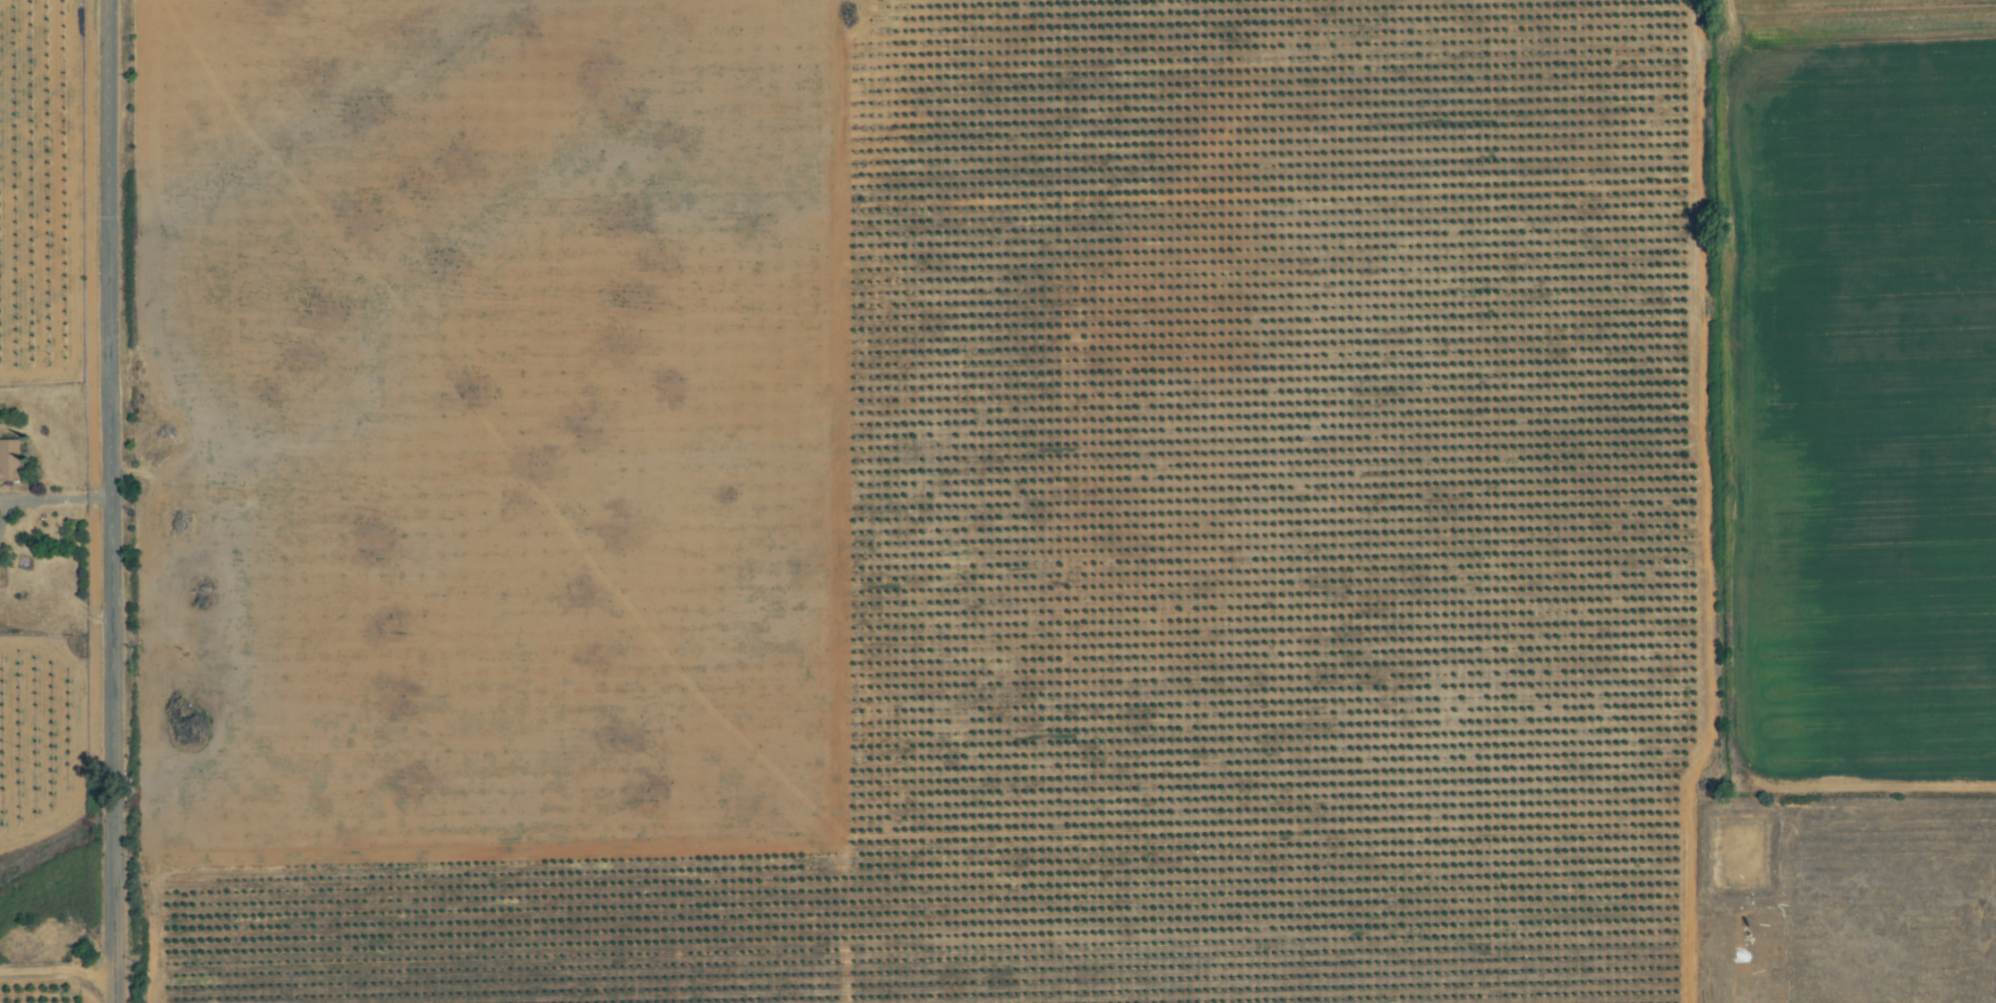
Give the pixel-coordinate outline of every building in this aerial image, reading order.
[(0,440),(0,482),(22,481),(22,440),(0,440)]
